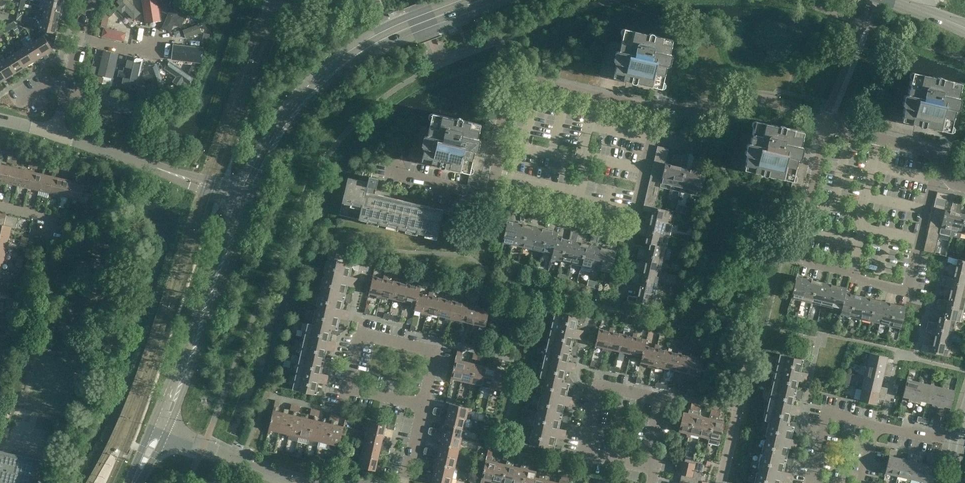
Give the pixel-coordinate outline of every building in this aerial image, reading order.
[(64,2),(56,0),(47,0),(45,8),(61,12),(64,2)] [(158,0),(142,0),(146,26),(161,24),(158,0)] [(184,5),(174,1),(162,29),(171,33),(184,5)] [(140,23),(123,2),(115,8),(133,29),(140,23)] [(112,7),(106,12),(110,17),(116,11),(112,7)] [(59,23),(61,12),(45,8),(42,19),(59,23)] [(199,21),(205,19),(203,12),(197,13),(199,21)] [(56,34),(59,23),(42,19),(40,30),(45,31),(56,34)] [(209,30),(206,23),(182,31),(185,38),(209,30)] [(133,31),(104,24),(101,37),(130,44),(133,31)] [(607,39),(599,74),(603,75),(609,77),(615,78),(621,79),(627,81),(631,82),(632,83),(635,84),(636,83),(661,89),(666,66),(668,67),(668,66),(670,65),(670,62),(669,61),(669,60),(671,59),(671,56),(671,55),(671,54),(669,54),(672,40),(669,39),(657,36),(654,35),(653,34),(651,33),(649,34),(624,28),(621,42),(607,39)] [(34,41),(43,56),(45,59),(49,57),(47,53),(53,50),(51,47),(54,45),(56,34),(45,31),(44,35),(34,41)] [(204,33),(201,44),(207,46),(210,34),(204,33)] [(34,61),(43,56),(34,41),(25,47),(34,61)] [(201,48),(172,46),(171,56),(200,57),(201,48)] [(25,67),(34,61),(25,47),(16,53),(25,67)] [(16,73),(25,67),(16,53),(7,58),(16,73)] [(117,57),(108,54),(104,69),(113,71),(117,57)] [(16,73),(7,58),(0,62),(0,68),(6,78),(16,73)] [(142,61),(132,59),(126,87),(136,90),(142,61)] [(193,81),(170,62),(162,71),(185,90),(193,81)] [(191,65),(188,73),(194,75),(197,68),(191,65)] [(161,79),(157,66),(149,69),(151,74),(142,77),(145,84),(161,79)] [(565,79),(567,67),(562,66),(559,77),(565,79)] [(571,80),(573,68),(567,67),(565,79),(571,80)] [(577,81),(579,70),(573,68),(571,80),(577,81)] [(582,83),(585,71),(579,70),(577,81),(582,83)] [(588,84),(591,72),(585,71),(582,83),(588,84)] [(594,85),(597,74),(591,72),(588,84),(594,85)] [(897,120),(903,121),(909,123),(915,124),(919,125),(920,127),(922,127),(924,126),(949,132),(954,110),(956,110),(957,109),(958,105),(957,104),(959,103),(959,100),(959,98),(957,97),(959,89),(960,84),(960,83),(942,79),(941,77),(938,77),(937,78),(912,72),(910,78),(908,86),(895,83),(889,107),(887,118),(891,119),(897,120)] [(603,75),(599,74),(597,74),(594,85),(600,87),(603,75)] [(91,81),(102,83),(104,77),(92,75),(91,81)] [(606,88),(609,77),(603,75),(600,87),(606,88)] [(612,90),(615,78),(609,77),(606,88),(612,90)] [(618,91),(621,79),(615,78),(612,90),(618,91)] [(624,92),(627,81),(621,79),(618,91),(624,92)] [(173,84),(166,87),(168,93),(175,90),(173,84)] [(407,159),(439,166),(440,168),(443,168),(445,167),(470,173),(471,167),(473,161),(474,155),(475,150),(481,124),(468,121),(432,113),(431,120),(429,127),(415,124),(407,159)] [(877,128),(879,116),(874,115),(871,126),(877,128)] [(882,129),(885,117),(879,116),(877,128),(882,129)] [(888,130),(891,119),(887,118),(885,117),(882,129),(888,130)] [(894,132),(897,120),(891,119),(888,130),(894,132)] [(900,133),(903,121),(897,120),(894,132),(900,133)] [(767,175),(792,181),(794,175),(795,169),(796,163),(797,158),(799,159),(799,158),(801,157),(801,154),(800,153),(800,152),(802,151),(803,149),(802,147),(800,146),(802,138),(804,132),(755,121),(752,135),(738,132),(730,166),(743,170),(762,174),(763,176),(766,176),(767,175)] [(906,135),(909,123),(903,121),(900,133),(906,135)] [(912,136),(915,124),(909,123),(906,135),(912,136)] [(657,146),(656,152),(667,155),(669,148),(657,146)] [(666,161),(667,155),(656,152),(655,158),(666,161)] [(486,158),(474,155),(473,161),(484,164),(486,158)] [(670,189),(678,156),(673,155),(672,160),(671,165),(665,163),(664,166),(663,172),(662,178),(660,184),(660,187),(670,189)] [(680,192),(685,168),(679,167),(680,162),(681,162),(682,157),(678,156),(670,189),(680,192)] [(664,166),(665,163),(666,161),(655,158),(653,164),(664,166)] [(690,194),(698,161),(693,160),(692,165),(691,170),(685,168),(680,192),(690,194)] [(483,170),(484,164),(473,161),(471,167),(483,170)] [(702,162),(698,161),(690,194),(700,196),(706,173),(699,172),(700,167),(701,167),(702,162)] [(808,165),(796,163),(795,169),(807,171),(808,165)] [(11,166),(1,164),(0,164),(0,166),(0,181),(7,183),(11,166)] [(663,172),(664,166),(653,164),(652,170),(663,172)] [(18,186),(22,169),(11,166),(7,183),(18,186)] [(481,176),(483,170),(471,167),(470,173),(481,176)] [(28,188),(32,171),(22,169),(18,186),(28,188)] [(805,177),(807,171),(795,169),(794,175),(805,177)] [(662,178),(663,172),(652,170),(651,176),(662,178)] [(39,190),(43,174),(32,171),(28,188),(39,190)] [(480,182),(481,176),(470,173),(468,180),(480,182)] [(49,193),(53,176),(43,174),(39,190),(49,193)] [(804,183),(805,177),(794,175),(792,181),(804,183)] [(60,195),(64,179),(53,176),(49,193),(60,195)] [(660,184),(662,178),(651,176),(649,181),(660,184)] [(443,209),(375,194),(378,179),(369,177),(368,182),(348,177),(339,215),(367,221),(366,224),(378,226),(379,224),(386,226),(386,228),(398,231),(398,228),(405,230),(405,233),(417,235),(418,233),(425,234),(424,237),(436,240),(437,237),(443,212),(443,209)] [(70,198),(74,181),(64,179),(60,195),(70,198)] [(84,183),(85,184),(81,200),(80,200),(80,201),(91,204),(94,194),(93,194),(94,192),(97,182),(85,179),(84,183)] [(479,188),(480,182),(468,180),(467,185),(479,188)] [(85,184),(84,183),(74,181),(70,198),(80,200),(81,200),(85,184)] [(659,190),(660,187),(660,184),(649,181),(648,187),(659,190)] [(803,189),(804,183),(792,181),(791,186),(803,189)] [(801,196),(803,189),(791,186),(789,193),(801,196)] [(658,196),(659,190),(648,187),(647,193),(658,196)] [(937,192),(936,198),(947,201),(948,194),(937,192)] [(656,201),(658,196),(647,193),(645,199),(656,201)] [(946,206),(947,201),(936,198),(934,204),(946,206)] [(655,208),(656,201),(645,199),(644,205),(655,208)] [(951,231),(957,202),(953,201),(952,206),(952,207),(951,211),(945,210),(944,212),(943,218),(941,224),(940,230),(939,234),(949,236),(951,231)] [(961,233),(964,214),(959,213),(960,208),(961,209),(962,203),(957,202),(951,231),(961,233)] [(945,210),(946,206),(934,204),(933,210),(944,212),(945,210)] [(674,212),(655,208),(644,205),(642,211),(648,212),(648,211),(652,212),(651,219),(668,223),(670,212),(673,212),(674,212)] [(943,218),(944,212),(933,210),(932,216),(943,218)] [(12,227),(12,228),(16,229),(19,217),(8,215),(6,215),(7,215),(0,213),(0,225),(12,227)] [(941,224),(943,218),(932,216),(930,221),(941,224)] [(672,224),(668,223),(651,219),(649,226),(645,225),(640,223),(638,229),(670,236),(672,224)] [(513,244),(518,222),(517,223),(507,221),(502,242),(513,244)] [(940,230),(941,224),(930,221),(929,227),(940,230)] [(523,247),(528,225),(518,223),(518,222),(513,244),(523,247)] [(12,228),(12,227),(0,225),(0,236),(9,238),(12,228)] [(533,249),(538,227),(537,227),(537,228),(528,225),(523,247),(533,249)] [(542,251),(547,230),(538,228),(538,227),(533,249),(542,251)] [(939,234),(940,230),(929,227),(928,233),(939,236),(939,234)] [(667,247),(670,236),(638,229),(637,234),(642,235),(647,236),(645,242),(662,246),(667,247)] [(558,232),(547,230),(542,251),(552,254),(551,258),(552,258),(557,237),(558,232)] [(937,241),(939,236),(928,233),(926,239),(937,241)] [(9,238),(0,236),(0,247),(7,248),(9,238)] [(562,261),(566,239),(557,237),(552,258),(562,261)] [(571,263),(576,241),(576,242),(570,240),(566,239),(562,261),(571,263)] [(936,246),(937,241),(926,239),(925,245),(936,247),(936,246)] [(581,265),(586,244),(576,242),(577,241),(576,241),(571,263),(581,265)] [(667,247),(662,246),(645,242),(645,243),(650,244),(648,251),(644,250),(644,249),(639,248),(637,254),(664,260),(667,247)] [(591,268),(596,246),(590,245),(586,244),(581,265),(591,268)] [(935,254),(936,247),(925,245),(923,251),(935,254)] [(601,270),(606,249),(596,246),(597,246),(596,246),(591,268),(601,270)] [(936,247),(935,254),(941,255),(943,248),(936,246),(936,247)] [(616,251),(606,249),(601,270),(611,272),(616,251)] [(360,262),(358,258),(336,253),(335,260),(329,258),(321,291),(343,296),(352,298),(353,294),(349,293),(346,295),(348,285),(355,287),(357,278),(350,276),(352,267),(354,269),(358,270),(360,262)] [(661,271),(664,260),(637,254),(636,259),(641,260),(642,260),(646,261),(645,268),(661,271)] [(955,271),(964,274),(964,261),(948,257),(947,262),(952,264),(952,263),(957,264),(955,271)] [(659,283),(661,271),(645,268),(643,274),(638,273),(633,271),(632,277),(659,283)] [(955,271),(953,278),(949,277),(949,276),(944,275),(942,281),(964,286),(964,274),(955,271)] [(558,273),(557,279),(567,281),(568,275),(558,273)] [(380,299),(386,276),(384,275),(383,278),(373,276),(369,293),(377,295),(379,299),(380,299)] [(393,298),(397,282),(387,279),(388,276),(386,276),(380,299),(382,299),(386,297),(393,298)] [(801,300),(806,278),(796,276),(791,297),(801,300)] [(656,295),(659,283),(632,277),(631,282),(636,283),(641,284),(639,291),(656,295)] [(811,302),(816,281),(806,279),(806,278),(801,300),(811,302)] [(404,304),(409,281),(407,281),(407,284),(397,282),(393,298),(400,300),(402,304),(404,304)] [(411,282),(409,281),(404,304),(405,305),(409,302),(416,304),(418,293),(419,293),(421,287),(410,285),(411,282)] [(821,305),(826,282),(826,283),(816,281),(811,302),(821,305)] [(942,281),(941,286),(946,287),(946,286),(951,288),(949,295),(964,298),(964,286),(942,281)] [(831,307),(836,285),(826,283),(826,282),(821,305),(831,307)] [(846,288),(836,285),(831,307),(841,309),(840,314),(845,292),(846,288)] [(671,286),(670,293),(678,295),(679,288),(671,286)] [(352,298),(343,296),(321,291),(314,324),(313,324),(329,328),(335,330),(335,329),(343,331),(344,330),(345,327),(341,326),(338,328),(341,318),(347,319),(349,310),(343,309),(345,299),(347,302),(351,303),(352,298)] [(653,306),(656,295),(639,291),(638,298),(633,296),(628,295),(627,300),(657,307),(653,306)] [(426,316),(431,292),(429,292),(428,295),(419,293),(418,293),(416,304),(414,310),(422,311),(421,315),(426,316)] [(438,315),(442,298),(432,296),(433,293),(431,292),(426,316),(430,317),(431,313),(438,315)] [(850,316),(855,295),(851,294),(845,292),(840,314),(850,316)] [(860,319),(865,296),(865,297),(859,296),(855,295),(850,316),(860,319)] [(964,304),(964,298),(949,295),(948,301),(943,300),(938,298),(937,304),(963,310),(964,304)] [(870,321),(875,299),(865,297),(865,296),(860,319),(870,321)] [(449,321),(455,298),(453,297),(452,301),(442,298),(438,315),(445,317),(445,320),(449,321)] [(462,321),(466,304),(456,302),(457,298),(455,298),(449,321),(454,322),(454,319),(462,321)] [(880,323),(885,301),(884,301),(875,299),(870,321),(880,323)] [(890,325),(895,304),(885,302),(885,301),(880,323),(890,325)] [(473,327),(478,303),(476,303),(475,306),(466,304),(462,321),(469,322),(468,325),(473,327)] [(480,304),(478,303),(473,327),(477,328),(478,324),(485,326),(489,309),(479,307),(480,304)] [(905,306),(895,304),(890,325),(900,328),(905,306)] [(961,322),(963,310),(937,304),(936,309),(941,310),(946,311),(944,318),(939,317),(956,321),(961,322)] [(583,330),(576,329),(578,319),(580,322),(584,323),(585,318),(554,311),(554,315),(547,344),(568,349),(571,350),(577,351),(579,347),(575,346),(572,347),(574,338),(581,339),(583,330)] [(953,332),(956,321),(939,317),(938,324),(933,323),(933,322),(928,321),(927,326),(953,332)] [(335,330),(329,328),(313,324),(314,324),(307,323),(300,356),(321,361),(324,361),(330,363),(332,358),(327,357),(324,359),(327,349),(334,351),(336,342),(329,340),(331,331),(333,334),(337,335),(343,331),(335,329),(335,330)] [(951,344),(953,332),(927,326),(925,332),(931,333),(931,332),(936,334),(934,340),(951,344)] [(606,352),(611,328),(609,328),(609,331),(598,329),(595,346),(602,347),(602,351),(606,352)] [(618,351),(622,334),(613,332),(613,329),(611,328),(606,352),(611,353),(611,349),(618,351)] [(630,357),(635,334),(633,333),(632,336),(622,334),(618,351),(626,353),(625,356),(630,357)] [(642,356),(644,345),(645,345),(646,340),(636,337),(637,334),(635,334),(630,357),(634,358),(635,355),(642,356)] [(948,356),(951,344),(934,340),(932,347),(928,346),(923,344),(921,350),(951,357),(948,356)] [(571,350),(568,349),(547,344),(539,377),(545,378),(566,384),(566,383),(569,384),(575,386),(571,379),(567,378),(564,380),(566,371),(573,372),(575,363),(568,362),(570,352),(572,355),(576,356),(577,351),(571,350)] [(651,368),(657,345),(655,345),(654,348),(645,345),(644,345),(642,356),(640,362),(648,364),(647,367),(651,368)] [(664,368),(668,351),(658,349),(659,345),(657,345),(651,368),(656,369),(657,366),(664,368)] [(675,374),(680,350),(678,350),(678,353),(668,351),(664,368),(671,369),(670,373),(675,374)] [(687,373),(691,356),(682,354),(682,351),(680,350),(675,374),(679,375),(680,372),(687,373)] [(886,364),(887,357),(870,353),(868,364),(865,363),(865,364),(891,371),(893,365),(889,364),(888,365),(886,364)] [(779,354),(772,387),(793,392),(802,394),(804,389),(799,389),(796,390),(799,381),(806,382),(808,374),(801,372),(803,362),(805,365),(809,366),(810,361),(779,354)] [(701,359),(691,356),(687,373),(695,375),(694,378),(699,379),(704,356),(702,355),(701,359)] [(324,361),(321,361),(300,356),(292,389),(323,396),(324,391),(320,390),(317,392),(319,382),(326,384),(328,375),(321,373),(323,363),(325,366),(329,367),(330,363),(324,361)] [(461,381),(465,361),(455,359),(450,381),(452,382),(453,379),(461,381)] [(470,386),(476,364),(465,361),(461,381),(469,383),(469,386),(470,386)] [(481,385),(486,366),(476,364),(470,386),(472,387),(473,383),(481,385)] [(890,376),(891,371),(865,364),(864,366),(867,366),(865,377),(882,381),(883,373),(886,374),(886,375),(890,376)] [(491,391),(496,368),(486,366),(481,385),(489,387),(489,390),(491,391)] [(502,390),(506,371),(496,368),(491,391),(492,391),(493,388),(502,390)] [(880,388),(882,381),(865,377),(862,387),(859,387),(859,388),(886,394),(887,388),(883,387),(883,388),(880,388)] [(566,383),(566,384),(545,378),(538,411),(559,416),(562,416),(568,418),(569,414),(565,413),(562,414),(564,405),(571,406),(573,397),(567,396),(569,386),(571,389),(575,390),(575,386),(569,384),(566,383)] [(915,403),(919,382),(907,380),(903,396),(910,398),(909,401),(908,401),(915,403)] [(927,402),(931,385),(919,382),(915,403),(920,404),(920,403),(919,403),(920,400),(927,402)] [(938,408),(942,388),(931,385),(927,402),(934,403),(933,406),(932,406),(938,408)] [(802,394),(793,392),(772,387),(764,420),(770,421),(791,427),(791,426),(794,427),(800,429),(796,422),(792,421),(789,423),(791,413),(798,415),(800,406),(793,405),(795,395),(797,398),(801,399),(802,394)] [(885,400),(886,394),(859,388),(859,389),(862,390),(859,401),(876,405),(878,397),(880,398),(880,399),(885,400)] [(955,390),(942,388),(938,408),(944,409),(942,408),(943,406),(951,408),(955,390)] [(472,408),(450,403),(449,403),(447,413),(466,418),(468,410),(471,410),(472,408)] [(688,437),(693,414),(694,410),(690,409),(689,413),(683,412),(679,431),(687,433),(687,436),(688,437)] [(279,432),(283,413),(273,410),(268,433),(270,433),(271,430),(279,432)] [(699,436),(703,417),(698,415),(699,411),(695,410),(694,410),(693,414),(688,437),(690,437),(691,434),(699,436)] [(562,416),(559,416),(538,411),(530,444),(560,451),(561,446),(558,445),(555,447),(557,437),(564,439),(566,430),(559,428),(561,418),(563,422),(567,422),(568,418),(562,416)] [(288,437),(294,415),(283,413),(279,432),(287,434),(286,437),(288,437)] [(464,426),(466,418),(447,413),(445,423),(467,429),(467,427),(464,426)] [(709,442),(714,419),(715,415),(710,414),(709,418),(703,417),(699,436),(707,438),(707,441),(709,442)] [(298,441),(299,436),(303,417),(294,415),(288,437),(288,439),(298,441)] [(715,415),(714,419),(709,442),(708,443),(719,445),(724,421),(718,420),(719,416),(715,415)] [(308,442),(313,419),(303,417),(299,436),(307,438),(306,441),(308,442)] [(395,425),(366,418),(365,421),(369,421),(367,431),(383,435),(385,428),(394,430),(395,425)] [(319,441),(323,422),(313,419),(308,442),(310,442),(311,439),(319,441)] [(791,426),(791,427),(770,421),(762,454),(784,459),(786,460),(793,461),(794,457),(790,456),(787,458),(789,448),(796,450),(798,441),(791,439),(794,429),(795,432),(799,433),(800,429),(794,427),(791,426)] [(328,446),(333,424),(323,422),(319,441),(327,443),(326,446),(328,446)] [(467,430),(467,429),(445,423),(442,433),(462,438),(463,430),(467,430)] [(344,426),(333,424),(328,446),(330,447),(331,444),(339,446),(344,426)] [(360,442),(389,449),(390,445),(381,442),(383,435),(367,431),(364,441),(361,440),(360,442)] [(460,446),(462,438),(442,433),(440,443),(462,449),(463,447),(460,446)] [(388,453),(389,449),(360,442),(360,444),(363,445),(361,455),(378,459),(379,451),(388,453)] [(462,450),(462,449),(440,443),(438,453),(457,458),(459,450),(462,450)] [(897,476),(901,459),(894,457),(895,454),(896,455),(897,450),(891,449),(885,476),(886,476),(887,473),(897,476)] [(42,465),(40,464),(41,460),(0,450),(0,482),(38,482),(42,465)] [(455,466),(457,458),(438,453),(435,464),(458,469),(458,467),(455,466)] [(909,481),(915,454),(909,453),(908,457),(909,458),(908,460),(901,459),(897,476),(908,478),(907,481),(909,481)] [(762,454),(756,482),(781,482),(782,481),(789,482),(791,473),(784,472),(786,462),(788,465),(792,466),(793,461),(786,460),(784,459),(762,454)] [(921,481),(924,464),(918,462),(918,460),(920,460),(920,456),(915,454),(909,481),(910,481),(910,479),(921,481)] [(376,466),(378,459),(361,455),(359,464),(355,464),(355,466),(384,473),(385,468),(376,466)] [(491,481),(496,462),(491,461),(492,456),(491,456),(487,455),(486,459),(480,482),(483,482),(484,479),(491,481)] [(682,462),(681,467),(702,472),(704,464),(710,465),(711,462),(686,456),(684,463),(682,463),(682,462)] [(924,464),(921,481),(930,482),(933,482),(938,460),(932,458),(931,463),(932,463),(932,466),(924,464)] [(516,467),(511,465),(512,461),(507,460),(506,464),(502,482),(512,482),(516,467)] [(506,464),(496,462),(491,481),(500,482),(502,482),(506,464)] [(526,469),(527,464),(523,463),(522,468),(516,467),(512,482),(523,482),(526,469)] [(457,470),(458,469),(435,464),(433,474),(452,478),(454,469),(457,470)] [(592,477),(593,472),(594,465),(589,464),(586,476),(592,477)] [(702,472),(681,467),(679,472),(680,472),(682,472),(680,479),(695,482),(706,482),(700,481),(702,472)] [(535,471),(526,469),(523,482),(533,482),(535,471)] [(544,479),(545,479),(546,475),(541,474),(540,478),(535,477),(536,471),(535,471),(533,482),(544,482),(544,479)] [(452,478),(433,474),(431,482),(451,482),(452,478)]
